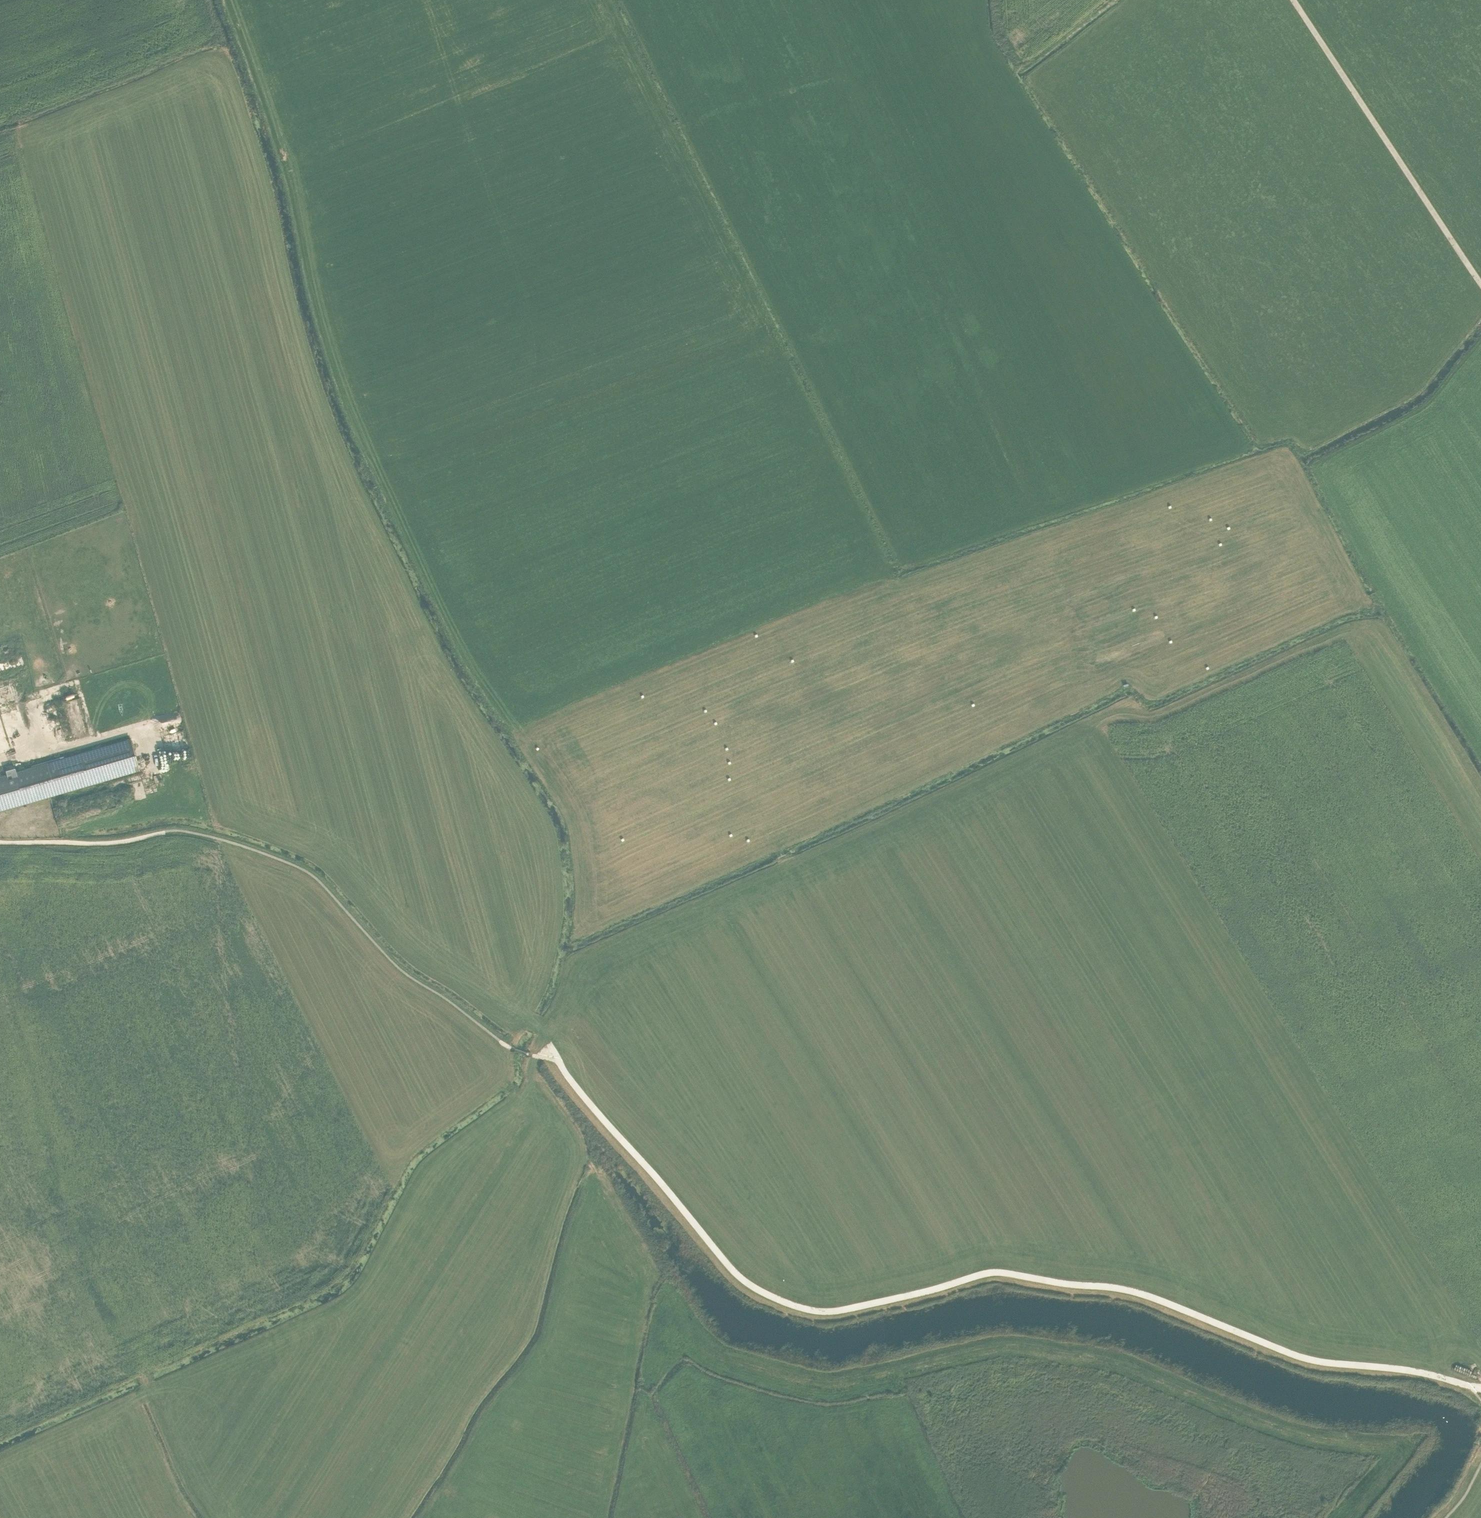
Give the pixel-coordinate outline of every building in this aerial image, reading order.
[(42,664),(55,661),(52,649),(40,652),(42,664)] [(24,700),(17,676),(0,681),(0,707),(24,700)] [(79,754),(17,772),(15,768),(6,770),(7,774),(0,776),(0,810),(25,803),(88,784),(88,785),(139,770),(130,738),(79,753),(79,754)]
